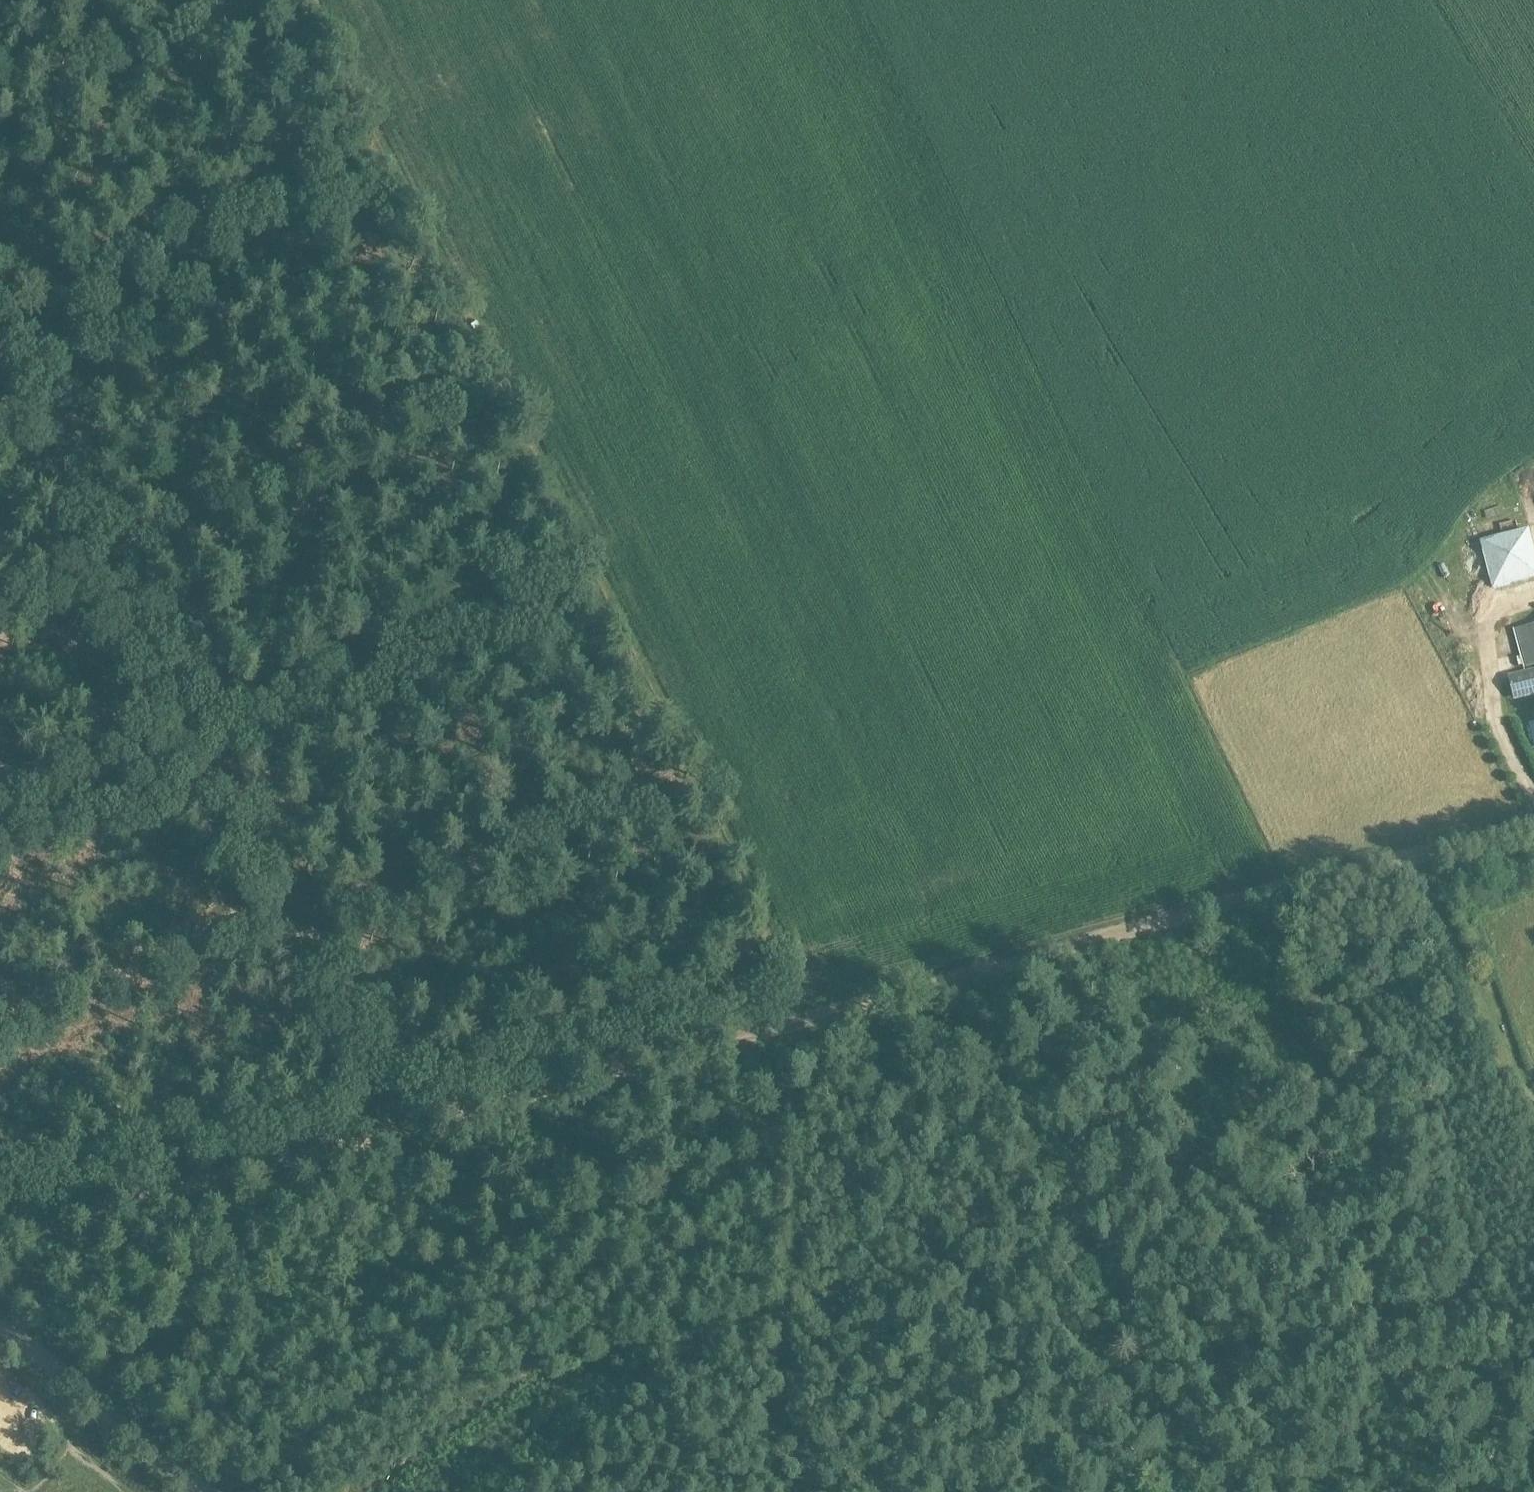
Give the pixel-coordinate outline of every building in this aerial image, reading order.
[(1480,542),(1493,591),(1533,580),(1533,548),(1529,529),(1480,542)] [(1514,631),(1524,669),(1533,667),(1533,626),(1514,631)] [(1533,697),(1533,671),(1506,679),(1513,703),(1533,697)]
